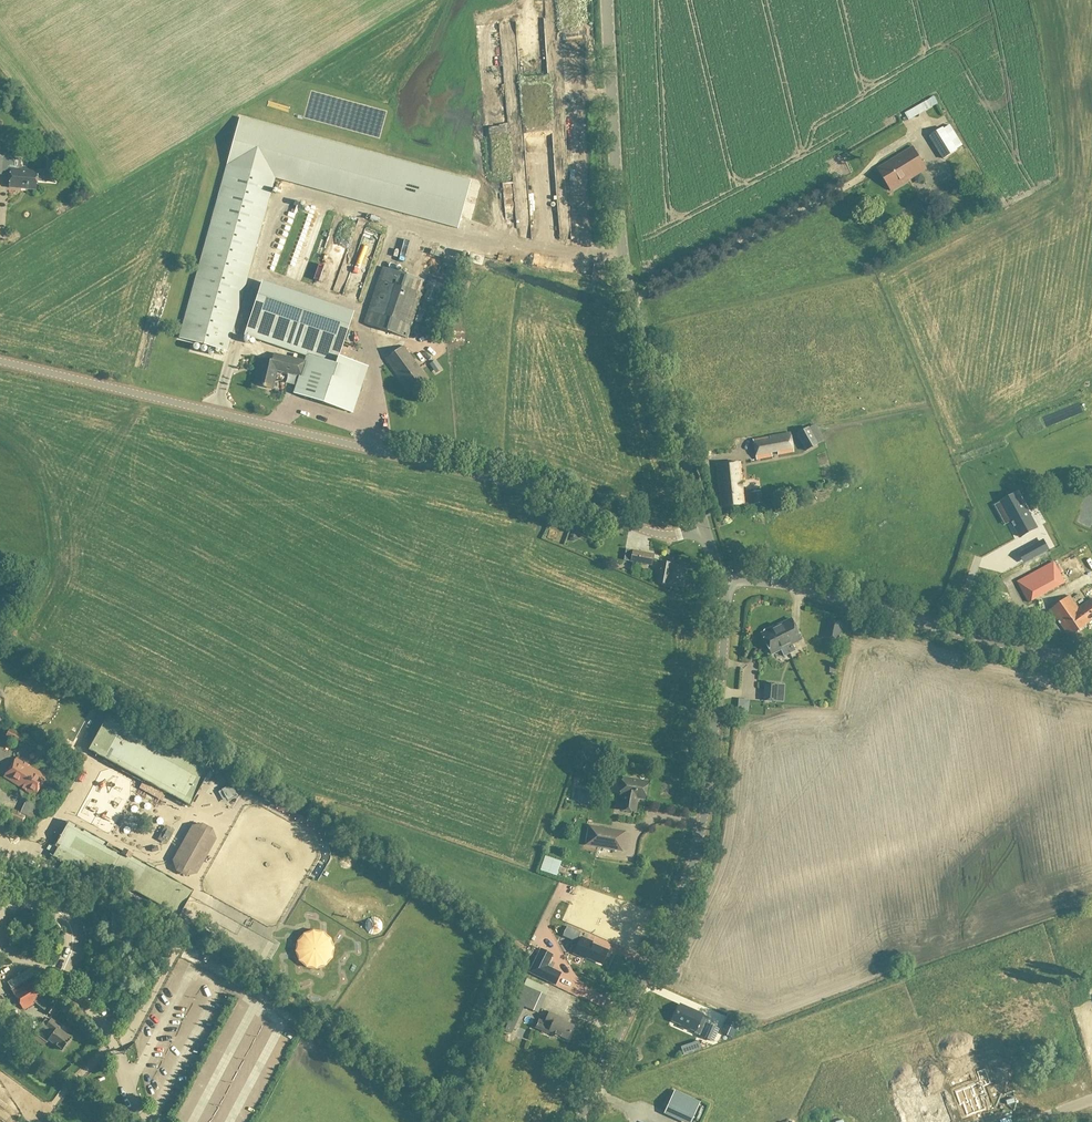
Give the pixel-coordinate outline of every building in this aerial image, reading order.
[(471,183),(241,118),(179,338),(227,351),(275,179),(458,230),(471,183)] [(943,160),(963,146),(950,126),(944,129),(943,128),(929,137),(943,160)] [(891,192),(926,170),(912,147),(877,169),(891,192)] [(2,175),(10,175),(9,188),(36,190),(36,182),(57,184),(58,164),(47,163),(46,172),(37,171),(22,170),(11,169),(12,158),(4,157),(0,157),(0,175),(2,175)] [(376,233),(362,230),(356,263),(363,264),(370,266),(372,255),(372,254),(376,233)] [(426,282),(383,267),(364,325),(407,340),(426,282)] [(294,394),(323,404),(353,414),(367,372),(337,362),(354,313),(263,282),(244,336),(307,357),(306,360),(274,353),(273,360),(260,357),(257,368),(258,369),(255,385),(272,389),(276,370),(300,376),(294,394)] [(408,392),(427,379),(403,347),(385,361),(408,392)] [(818,445),(809,429),(797,435),(806,452),(818,445)] [(789,432),(752,440),(756,460),(772,456),(771,452),(777,451),(778,454),(793,451),(789,432)] [(721,508),(745,506),(740,463),(717,466),(721,508)] [(753,493),(755,505),(762,503),(760,492),(753,493)] [(1017,494),(1005,501),(1010,511),(1006,513),(1012,524),(1014,528),(1020,538),(1036,529),(1017,494)] [(1042,542),(1028,550),(1032,559),(1047,551),(1042,542)] [(651,566),(653,555),(633,551),(631,562),(651,566)] [(683,588),(687,567),(661,562),(657,583),(683,588)] [(1028,603),(1065,583),(1054,562),(1017,582),(1028,603)] [(1088,624),(1078,609),(1070,597),(1050,611),(1070,638),(1086,626),(1088,624)] [(1078,609),(1088,624),(1091,621),(1091,600),(1078,609)] [(791,620),(776,627),(789,654),(795,651),(792,645),(801,640),(791,620)] [(842,624),(830,622),(827,639),(839,641),(842,624)] [(784,657),(789,654),(776,627),(774,628),(772,627),(764,631),(763,633),(761,634),(771,655),(781,650),(784,657)] [(777,685),(765,684),(764,702),(776,703),(777,685)] [(209,775),(108,719),(90,751),(192,807),(209,775)] [(34,796),(34,797),(47,777),(46,776),(46,777),(16,759),(16,758),(4,778),(34,796)] [(623,796),(620,810),(635,813),(637,799),(644,800),(646,783),(623,779),(620,796),(623,796)] [(232,785),(222,791),(228,803),(238,797),(232,785)] [(27,816),(12,810),(8,820),(22,826),(27,816)] [(192,827),(172,862),(176,872),(186,878),(197,875),(217,841),(212,830),(203,824),(192,827)] [(58,850),(53,859),(64,865),(76,872),(81,874),(85,866),(179,918),(181,914),(191,897),(66,827),(59,841),(55,848),(58,850)] [(624,833),(589,827),(586,845),(621,851),(624,833)] [(166,830),(162,838),(168,842),(173,834),(166,830)] [(562,863),(561,869),(573,871),(574,866),(562,863)] [(125,947),(125,914),(111,914),(111,947),(125,947)] [(374,924),(371,936),(381,938),(383,926),(374,924)] [(328,930),(294,938),(300,963),(305,961),(307,968),(335,961),(328,930)] [(578,946),(574,955),(585,959),(585,958),(601,965),(607,951),(591,944),(592,942),(581,938),(578,946)] [(540,950),(529,975),(554,987),(560,974),(547,967),(552,956),(540,950)] [(24,1011),(48,997),(36,978),(12,993),(24,1011)] [(537,1013),(545,996),(524,987),(516,1004),(504,1032),(512,1035),(524,1007),(537,1013)] [(51,1016),(58,1007),(52,1003),(45,1012),(51,1016)] [(680,1005),(673,1022),(683,1026),(682,1028),(687,1030),(688,1028),(696,1032),(701,1034),(705,1025),(707,1020),(702,1017),(703,1016),(680,1005)] [(108,1006),(102,1012),(107,1018),(113,1013),(108,1006)] [(567,1041),(570,1034),(573,1027),(561,1021),(562,1019),(549,1013),(544,1023),(539,1021),(535,1029),(549,1035),(550,1033),(567,1041)] [(47,1044),(49,1041),(63,1051),(71,1040),(59,1031),(62,1028),(52,1020),(49,1023),(45,1020),(34,1035),(47,1044)] [(701,1034),(699,1038),(712,1044),(718,1030),(705,1025),(701,1034)] [(980,1083),(955,1093),(959,1106),(962,1104),(967,1116),(975,1113),(975,1114),(977,1113),(985,1110),(984,1107),(985,1107),(984,1106),(982,1103),(983,1103),(983,1102),(982,1102),(982,1101),(980,1098),(986,1096),(983,1087),(990,1085),(984,1070),(976,1073),(977,1075),(980,1083)] [(949,1121),(940,1098),(931,1102),(935,1111),(933,1111),(932,1110),(920,1114),(911,1090),(899,1094),(909,1121),(945,1121),(949,1121)] [(674,1092),(665,1112),(686,1121),(691,1121),(699,1103),(674,1092)]
